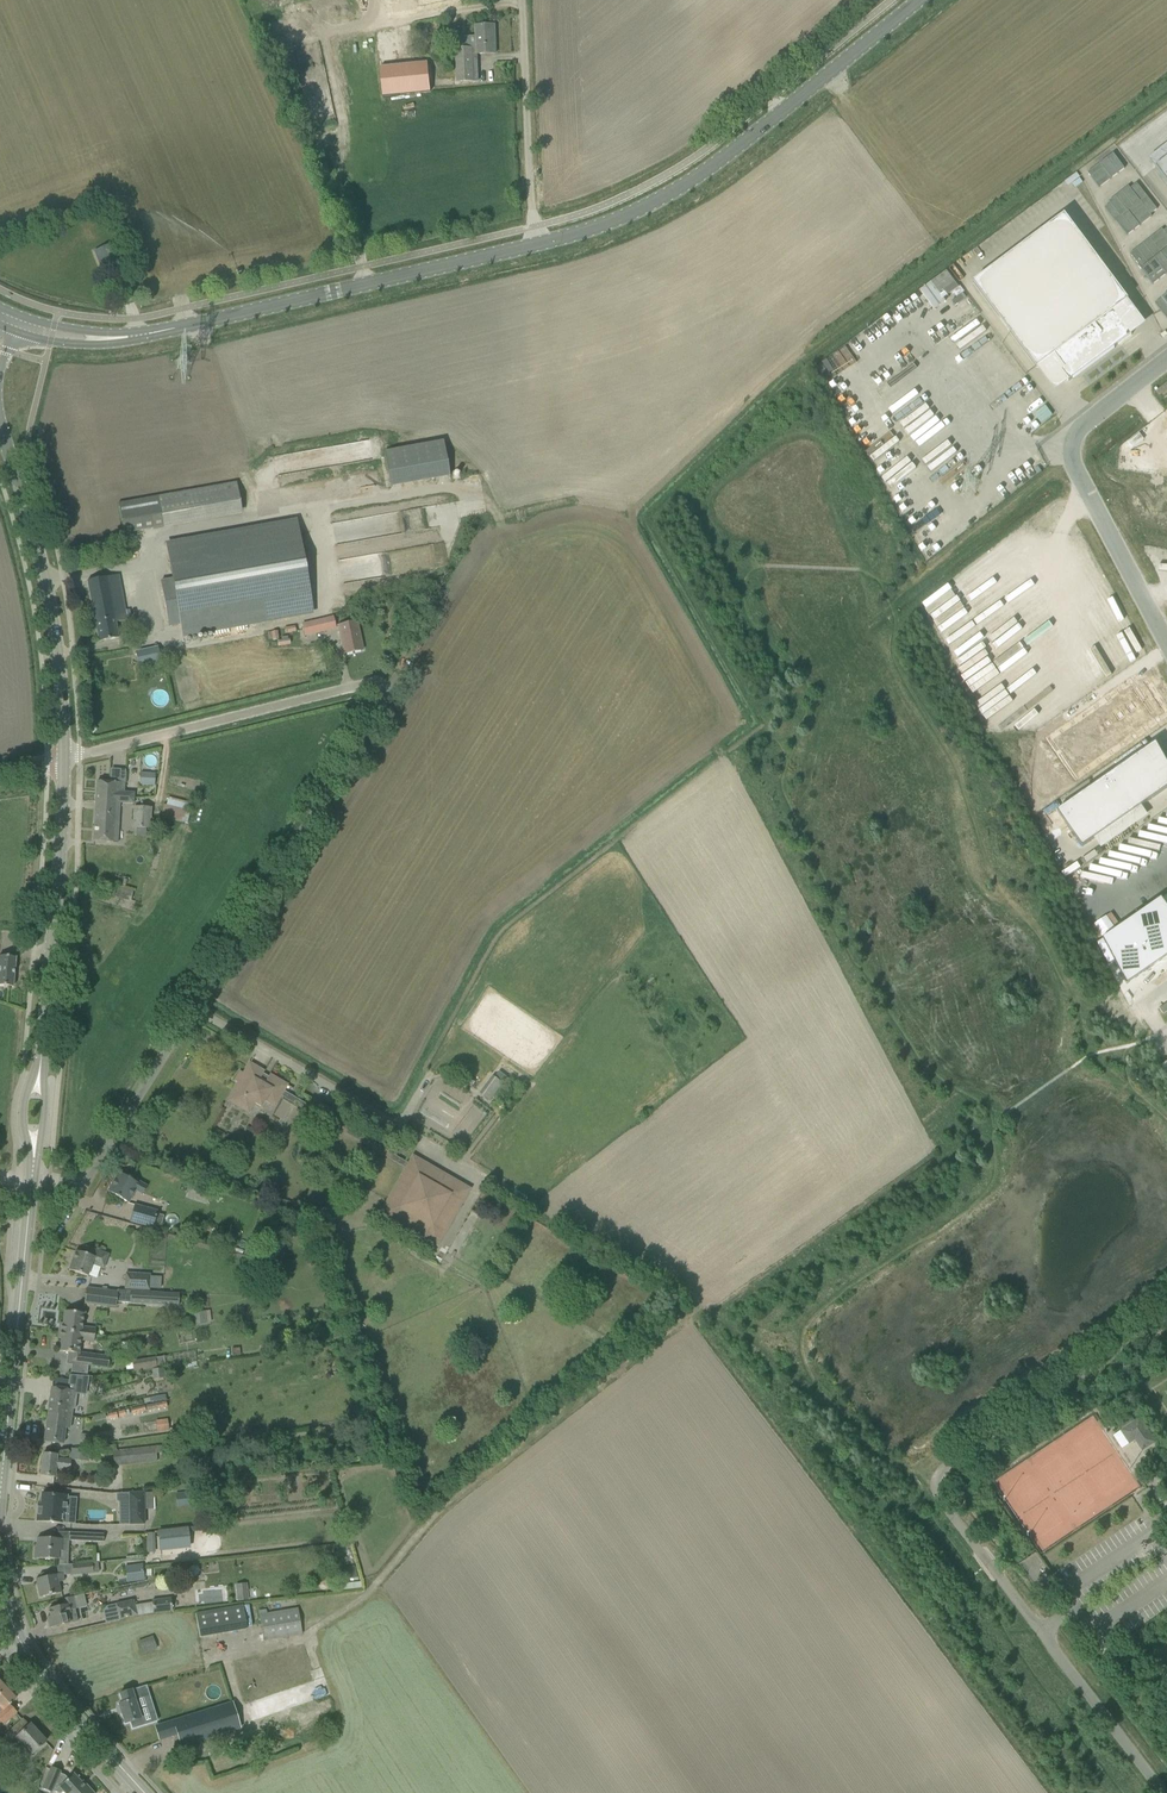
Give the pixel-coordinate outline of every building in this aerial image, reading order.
[(456,49),(458,82),(478,81),(477,73),(473,73),(472,55),(496,54),(495,25),(475,26),(476,36),(460,37),(461,49),(456,49)] [(375,36),(377,49),(398,46),(396,33),(375,36)] [(428,64),(380,68),(383,96),(430,92),(428,64)] [(1107,158),(1118,173),(1124,169),(1113,153),(1107,158)] [(1100,163),(1112,178),(1118,173),(1107,158),(1100,163)] [(1166,159),(1166,160),(1158,167),(1158,166),(1155,168),(1166,184),(1166,159)] [(1100,163),(1087,173),(1099,188),(1112,178),(1100,163)] [(1134,182),(1128,186),(1141,202),(1147,197),(1136,183),(1135,184),(1134,182)] [(1122,191),(1134,207),(1141,202),(1128,186),(1122,191)] [(1134,207),(1122,191),(1116,196),(1128,212),(1134,207)] [(1122,217),(1128,212),(1116,196),(1109,201),(1122,217)] [(1147,197),(1141,202),(1150,214),(1157,209),(1147,197)] [(1109,201),(1105,204),(1107,206),(1104,208),(1115,222),(1122,217),(1109,201)] [(1128,212),(1139,226),(1152,216),(1150,214),(1141,202),(1134,207),(1128,212)] [(1122,217),(1133,231),(1139,226),(1128,212),(1122,217)] [(1121,321),(1135,311),(1064,215),(973,283),(1036,368),(1051,357),(1069,382),(1117,346),(1132,335),(1121,321)] [(1119,225),(1127,236),(1133,231),(1122,217),(1115,222),(1118,225),(1119,225)] [(1148,239),(1160,254),(1166,249),(1166,236),(1163,231),(1162,229),(1155,234),(1148,239)] [(1160,254),(1148,239),(1142,244),(1154,259),(1160,254)] [(94,252),(105,279),(123,272),(112,244),(94,252)] [(1154,259),(1142,244),(1135,249),(1147,265),(1154,259)] [(1135,249),(1130,254),(1139,265),(1138,266),(1141,270),(1147,265),(1135,249)] [(1160,254),(1154,259),(1165,274),(1166,273),(1166,263),(1160,254)] [(1159,280),(1165,274),(1154,259),(1147,265),(1159,280)] [(1141,270),(1152,285),(1159,280),(1147,265),(1141,270)] [(1161,298),(1155,303),(1166,318),(1166,306),(1161,298)] [(864,332),(811,364),(861,445),(869,450),(871,448),(871,439),(875,439),(876,431),(879,427),(883,430),(890,426),(907,438),(907,428),(915,428),(918,423),(919,417),(924,418),(930,421),(923,411),(905,382),(892,373),(886,377),(882,370),(868,379),(864,385),(859,378),(862,373),(864,332)] [(438,441),(379,448),(383,484),(442,478),(438,441)] [(123,534),(163,526),(157,496),(118,503),(123,534)] [(174,578),(160,580),(169,627),(181,625),(183,637),(313,613),(311,601),(296,518),(168,541),(174,578)] [(115,622),(127,620),(118,575),(87,581),(98,642),(118,638),(115,622)] [(324,633),(321,619),(302,624),(305,637),(324,633)] [(338,626),(341,642),(344,654),(363,650),(357,622),(338,626)] [(138,668),(161,662),(157,647),(135,652),(138,668)] [(1047,739),(1075,779),(1166,715),(1166,712),(1153,692),(1143,699),(1131,681),(1047,739)] [(1057,811),(1082,847),(1166,788),(1166,767),(1153,748),(1157,745),(1156,742),(1057,811)] [(140,785),(155,786),(155,774),(140,773),(140,785)] [(93,841),(113,842),(114,825),(118,826),(119,802),(133,803),(134,793),(124,792),(124,783),(97,781),(93,841)] [(187,811),(189,803),(168,797),(166,805),(164,805),(161,817),(187,824),(190,812),(187,811)] [(132,827),(150,828),(151,807),(133,806),(132,827)] [(110,896),(130,901),(133,890),(113,885),(110,896)] [(1097,942),(1108,964),(1114,961),(1126,984),(1166,956),(1166,906),(1161,898),(1097,942)] [(13,987),(15,958),(0,956),(0,986),(13,987)] [(238,1083),(228,1101),(238,1107),(248,1112),(254,1102),(261,1106),(265,1099),(275,1105),(286,1085),(269,1075),(267,1079),(261,1075),(258,1081),(240,1071),(234,1081),(238,1083)] [(482,1095),(490,1100),(502,1083),(495,1078),(482,1095)] [(380,1213),(436,1245),(469,1189),(413,1157),(380,1213)] [(108,1191),(128,1203),(135,1190),(142,1194),(147,1186),(132,1178),(131,1180),(118,1173),(108,1191)] [(205,1188),(201,1200),(208,1203),(212,1190),(205,1188)] [(130,1222),(153,1228),(157,1211),(134,1205),(130,1222)] [(272,1252),(277,1241),(271,1239),(266,1236),(265,1240),(264,1242),(262,1245),(261,1247),(262,1248),(263,1248),(272,1252)] [(103,1268),(108,1254),(86,1247),(84,1254),(75,1251),(68,1269),(88,1276),(92,1265),(103,1268)] [(125,1289),(149,1290),(150,1274),(126,1272),(125,1289)] [(86,1288),(84,1303),(115,1307),(116,1302),(117,1292),(86,1288)] [(178,1306),(178,1294),(117,1290),(117,1292),(116,1302),(178,1306)] [(59,1327),(59,1331),(94,1335),(95,1329),(82,1327),(83,1314),(76,1312),(64,1311),(63,1324),(61,1324),(61,1328),(59,1327)] [(202,1312),(193,1313),(195,1324),(203,1322),(202,1312)] [(94,1335),(59,1331),(59,1333),(62,1333),(59,1351),(71,1353),(70,1362),(108,1367),(109,1357),(78,1353),(80,1340),(93,1342),(94,1335)] [(134,1371),(164,1366),(162,1357),(133,1362),(134,1371)] [(162,1368),(152,1369),(153,1378),(163,1377),(162,1368)] [(88,1385),(89,1376),(70,1375),(69,1380),(66,1380),(55,1379),(53,1387),(51,1387),(44,1441),(56,1443),(63,1444),(65,1428),(69,1429),(71,1417),(74,1390),(77,1390),(78,1384),(88,1385)] [(163,1395),(141,1397),(142,1406),(128,1408),(128,1414),(164,1410),(163,1395)] [(1129,1444),(1135,1440),(1142,1451),(1155,1442),(1139,1418),(1120,1431),(1129,1444)] [(167,1419),(156,1421),(157,1432),(168,1430),(167,1419)] [(156,1462),(155,1453),(165,1452),(165,1446),(155,1447),(112,1451),(114,1467),(156,1462)] [(88,1459),(89,1452),(70,1450),(69,1457),(88,1459)] [(56,1458),(57,1455),(43,1453),(40,1475),(55,1476),(55,1469),(70,1470),(71,1460),(56,1458)] [(188,1492),(189,1505),(197,1504),(196,1492),(188,1492)] [(129,1493),(130,1524),(144,1524),(143,1493),(129,1493)] [(61,1523),(63,1507),(66,1507),(67,1496),(42,1494),(41,1504),(38,1503),(36,1521),(61,1523)] [(158,1531),(160,1550),(189,1547),(187,1528),(158,1531)] [(69,1532),(69,1539),(69,1541),(103,1542),(103,1534),(69,1532)] [(57,1559),(57,1551),(64,1551),(64,1539),(37,1538),(36,1549),(34,1549),(34,1558),(57,1559)] [(72,1565),(72,1566),(73,1575),(98,1572),(98,1562),(72,1565)] [(142,1565),(126,1567),(128,1582),(144,1580),(142,1565)] [(190,1567),(188,1571),(190,1574),(194,1576),(198,1574),(199,1570),(197,1566),(193,1565),(190,1567)] [(36,1579),(40,1597),(60,1593),(58,1582),(64,1581),(62,1573),(48,1576),(47,1573),(39,1574),(40,1578),(36,1579)] [(247,1587),(237,1588),(238,1601),(248,1600),(247,1587)] [(69,1623),(78,1621),(75,1609),(76,1609),(73,1597),(63,1599),(64,1605),(48,1609),(50,1616),(47,1617),(49,1628),(69,1623)] [(172,1610),(171,1598),(152,1601),(153,1613),(172,1610)] [(116,1603),(119,1620),(136,1616),(133,1600),(116,1603)] [(196,1613),(200,1637),(246,1629),(242,1605),(196,1613)] [(259,1615),(264,1641),(302,1634),(298,1609),(259,1615)] [(157,1647),(153,1636),(138,1642),(142,1653),(157,1647)] [(147,1724),(139,1699),(149,1696),(146,1686),(131,1690),(119,1693),(122,1702),(118,1704),(125,1724),(130,1722),(132,1729),(147,1724)] [(0,1693),(0,1729),(8,1721),(17,1713),(9,1705),(11,1704),(10,1703),(16,1698),(6,1688),(0,1693)] [(240,1728),(232,1702),(205,1711),(206,1714),(192,1718),(193,1723),(184,1726),(183,1721),(174,1724),(181,1746),(240,1728)] [(3,1737),(12,1746),(19,1740),(32,1754),(46,1741),(30,1724),(29,1725),(23,1719),(3,1737)] [(60,1773),(61,1771),(51,1767),(41,1789),(51,1792),(52,1791),(58,1792),(61,1792),(63,1791),(65,1792),(93,1792),(86,1786),(85,1787),(73,1774),(68,1779),(65,1775),(60,1773)]
